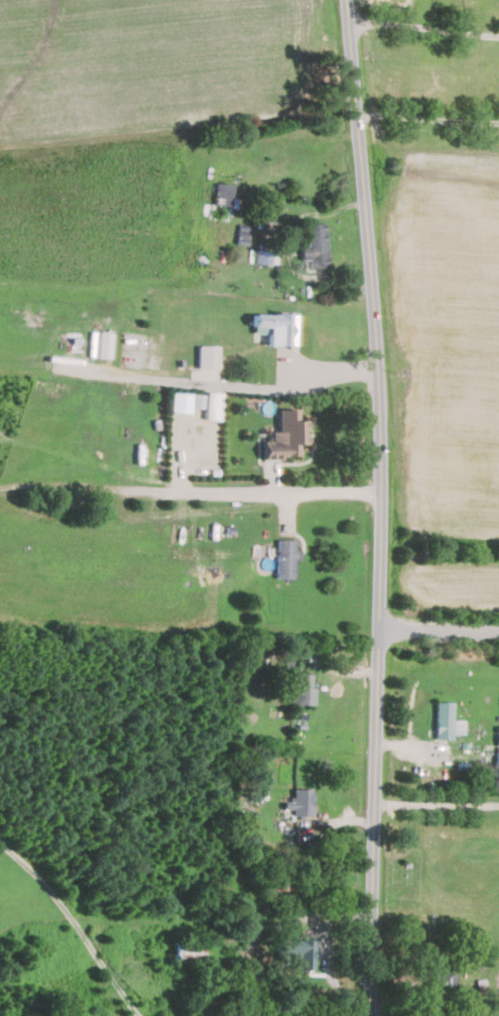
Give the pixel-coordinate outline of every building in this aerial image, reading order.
[(231,205),(233,184),(216,182),(214,204),(231,205)] [(324,224),(305,224),(305,246),(299,246),(299,261),(307,261),(307,268),(325,267),(324,224)] [(275,251),(254,251),(254,264),(275,265),(275,251)] [(249,342),(264,342),(264,347),(290,348),(292,315),(250,314),(249,342)] [(198,368),(219,368),(218,345),(198,346),(198,368)] [(204,419),(221,420),(222,392),(205,391),(204,419)] [(191,413),(191,407),(203,408),(204,394),(172,392),(171,412),(191,413)] [(276,410),(276,432),(268,432),(268,442),(259,442),(260,459),(303,459),(303,420),(298,420),(298,410),(276,410)] [(295,579),(295,540),(275,540),(275,579),(295,579)] [(313,673),(293,673),(292,704),(312,705),(313,673)] [(450,701),(434,701),(434,738),(450,738),(450,701)] [(311,789),(291,789),(291,800),(283,800),(283,815),(311,815),(311,789)] [(312,969),(313,939),(274,939),(274,957),(293,957),(293,968),(312,969)] [(198,943),(170,943),(170,961),(198,961),(198,943)] [(450,993),(454,964),(436,962),(432,991),(450,993)]
